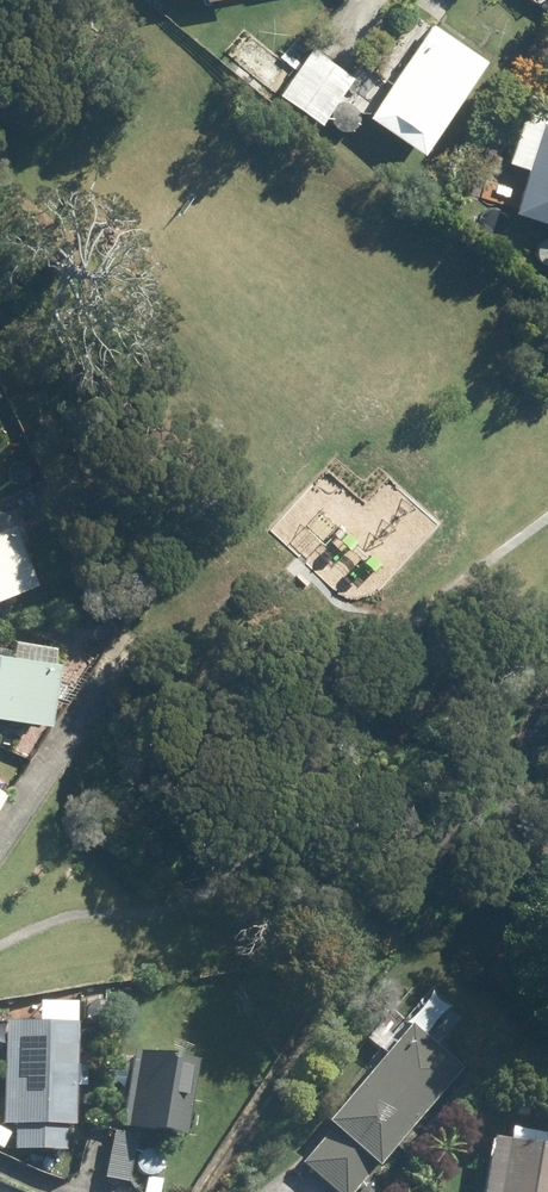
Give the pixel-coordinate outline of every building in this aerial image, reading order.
[(433,25),(369,120),(422,157),(486,63),(433,25)] [(311,51),(279,97),(321,126),(353,79),(311,51)] [(530,171),(515,214),(547,226),(547,111),(537,107),(534,116),(526,114),(508,164),(530,171)] [(34,492),(41,504),(49,498),(43,487),(34,492)] [(33,588),(15,530),(0,535),(0,599),(33,588)] [(48,727),(57,666),(52,665),(54,649),(15,643),(12,658),(0,656),(0,719),(48,727)] [(16,1129),(15,1157),(66,1157),(66,1133),(75,1133),(77,1030),(5,1028),(3,1129),(16,1129)] [(302,1170),(329,1191),(356,1191),(375,1169),(380,1172),(462,1074),(410,1030),(327,1129),(333,1133),(302,1170)] [(134,1055),(120,1130),(185,1142),(198,1067),(134,1055)] [(114,1135),(104,1181),(128,1187),(137,1140),(114,1135)] [(485,1191),(547,1191),(547,1153),(492,1145),(485,1191)] [(145,1191),(160,1191),(161,1184),(147,1181),(145,1191)]
